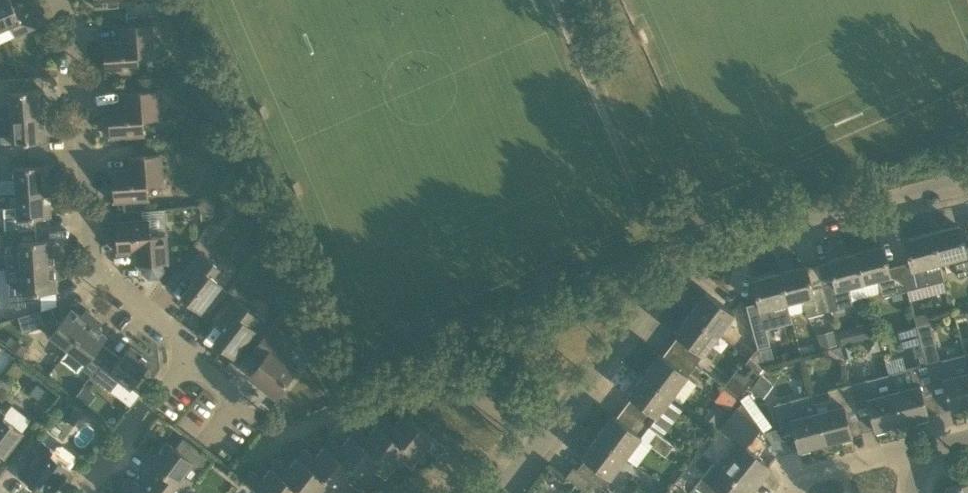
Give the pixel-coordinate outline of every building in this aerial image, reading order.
[(12,0),(0,0),(0,31),(11,26),(15,36),(45,22),(35,0),(18,0),(13,2),(12,0)] [(106,73),(140,70),(139,55),(154,54),(153,25),(126,27),(127,40),(104,42),(106,73)] [(56,63),(38,64),(38,74),(57,73),(56,63)] [(31,77),(0,79),(0,103),(10,102),(11,117),(45,114),(43,89),(32,89),(31,77)] [(110,137),(144,135),(143,119),(159,118),(157,89),(130,91),(131,104),(108,106),(110,137)] [(32,153),(31,141),(46,140),(45,114),(11,117),(12,131),(0,132),(0,150),(0,155),(32,153)] [(114,201),(148,199),(147,183),(163,182),(161,152),(133,154),(134,169),(112,170),(114,201)] [(32,165),(32,153),(0,155),(2,179),(15,178),(16,192),(50,190),(48,164),(32,165)] [(5,231),(36,228),(36,216),(51,215),(50,190),(16,192),(17,206),(4,207),(5,231)] [(201,205),(201,218),(208,218),(213,211),(213,205),(201,205)] [(140,211),(125,212),(125,220),(140,220),(140,211)] [(151,234),(150,219),(140,220),(125,220),(116,221),(118,252),(141,251),(142,272),(149,278),(159,277),(165,270),(165,262),(168,262),(166,233),(151,234)] [(958,225),(931,232),(939,262),(954,258),(958,276),(967,273),(967,246),(964,247),(958,225)] [(37,240),(36,228),(5,231),(6,245),(7,254),(6,255),(6,266),(8,268),(21,267),(55,265),(53,239),(37,240)] [(906,290),(929,284),(944,280),(939,262),(931,232),(905,239),(911,261),(899,264),(906,290)] [(855,252),(863,282),(878,278),(882,296),(891,294),(901,291),(906,290),(899,264),(888,267),(882,245),(855,252)] [(201,312),(223,283),(213,276),(220,266),(200,250),(184,271),(194,279),(181,296),(201,312)] [(853,304),(852,299),(867,295),(863,282),(855,252),(829,259),(835,281),(823,284),(830,310),(836,308),(844,306),(853,304)] [(9,286),(10,307),(41,306),(40,293),(56,292),(55,265),(21,267),(8,268),(7,270),(8,281),(9,283),(9,286)] [(812,288),(806,265),(779,272),(787,302),(790,313),(805,309),(807,316),(830,310),(823,284),(812,288)] [(758,348),(770,344),(766,327),(777,324),(776,317),(790,313),(787,302),(779,272),(753,279),(759,301),(746,305),(758,348)] [(293,278),(283,281),(287,294),(298,290),(293,278)] [(719,334),(734,313),(706,291),(690,312),(719,334)] [(901,291),(891,294),(893,300),(903,298),(901,291)] [(258,329),(265,320),(264,317),(258,313),(254,312),(235,297),(219,318),(228,325),(215,342),(234,357),(256,329),(258,329)] [(61,322),(55,317),(52,306),(19,316),(24,332),(41,327),(51,335),(69,349),(94,316),(94,315),(92,317),(85,311),(81,316),(71,309),(61,322)] [(927,311),(914,315),(916,325),(930,321),(927,311)] [(695,364),(719,334),(690,312),(674,333),(682,339),(674,348),(671,345),(670,346),(674,349),(695,364)] [(91,374),(110,349),(102,342),(107,336),(97,329),(101,324),(93,317),(94,316),(69,349),(87,362),(82,368),(91,374)] [(930,321),(916,325),(921,342),(924,355),(927,363),(933,387),(945,384),(951,409),(967,405),(967,366),(964,353),(940,360),(930,321)] [(276,395),(297,367),(285,358),(298,341),(275,323),(254,351),(263,358),(250,375),(276,395)] [(833,330),(817,334),(821,348),(837,344),(833,330)] [(844,330),(838,331),(841,344),(851,341),(849,333),(844,330)] [(877,337),(865,340),(868,352),(880,349),(877,337)] [(17,339),(11,347),(21,354),(27,346),(17,339)] [(921,342),(912,344),(915,357),(924,355),(921,342)] [(152,360),(131,344),(121,357),(110,349),(91,374),(111,390),(120,378),(131,387),(152,360)] [(841,345),(828,349),(829,352),(840,358),(844,357),(841,345)] [(771,346),(759,349),(762,361),(774,358),(771,346)] [(758,373),(764,367),(762,361),(759,349),(758,348),(746,363),(758,373)] [(695,364),(674,349),(667,358),(660,353),(644,374),(672,395),(690,371),(695,364)] [(902,422),(928,415),(922,390),(933,387),(927,363),(888,374),(902,422)] [(737,366),(732,373),(746,384),(751,377),(737,366)] [(649,426),(672,395),(644,374),(628,395),(635,400),(628,410),(624,407),(628,410),(674,445),(674,444),(649,426)] [(759,374),(750,387),(763,396),(772,383),(759,374)] [(902,422),(888,374),(850,384),(857,408),(868,405),(875,429),(902,422)] [(0,385),(0,398),(3,401),(14,387),(4,380),(0,385)] [(826,443),(852,436),(846,411),(857,408),(850,384),(828,390),(830,398),(816,402),(815,402),(817,411),(826,443)] [(84,385),(75,396),(88,406),(97,395),(84,385)] [(724,385),(714,399),(727,409),(737,396),(724,385)] [(799,450),(826,443),(817,411),(815,402),(816,402),(813,393),(795,398),(773,404),(780,428),(792,425),(799,450)] [(714,402),(704,416),(716,425),(726,411),(714,402)] [(67,403),(60,418),(74,425),(81,409),(67,403)] [(734,405),(718,426),(742,445),(758,424),(734,405)] [(0,408),(0,453),(4,456),(23,431),(3,416),(6,413),(0,408)] [(674,445),(628,410),(620,420),(613,414),(597,435),(626,457),(641,437),(666,455),(674,445)] [(446,446),(403,412),(394,424),(383,415),(376,424),(419,458),(427,447),(438,455),(446,446)] [(419,458),(376,424),(368,435),(357,426),(350,435),(392,468),(401,457),(412,466),(419,458)] [(392,468),(350,435),(342,445),(331,437),(324,446),(366,479),(375,468),(386,477),(392,468)] [(607,481),(626,457),(597,435),(582,456),(589,462),(582,471),(578,468),(577,469),(593,481),(602,488),(602,487),(607,481)] [(184,437),(176,448),(167,441),(158,452),(152,447),(144,457),(157,467),(149,476),(171,492),(185,492),(194,482),(184,474),(202,451),(184,437)] [(54,449),(43,441),(18,473),(37,488),(41,484),(52,492),(77,460),(76,454),(63,445),(57,445),(54,449)] [(366,479),(324,446),(315,456),(304,448),(297,457),(340,490),(348,479),(359,488),(366,479)] [(743,446),(712,483),(724,492),(745,492),(755,480),(759,483),(771,468),(743,446)] [(297,457),(289,467),(278,458),(271,467),(303,492),(319,492),(322,490),(326,492),(337,492),(340,490),(297,457)] [(586,491),(593,481),(577,469),(574,466),(566,476),(586,491)] [(271,467),(262,478),(251,469),(244,478),(263,492),(303,492),(271,467)] [(129,476),(122,486),(128,491),(126,492),(171,492),(149,476),(142,486),(129,476)] [(944,487),(946,492),(967,492),(967,481),(944,487)]
